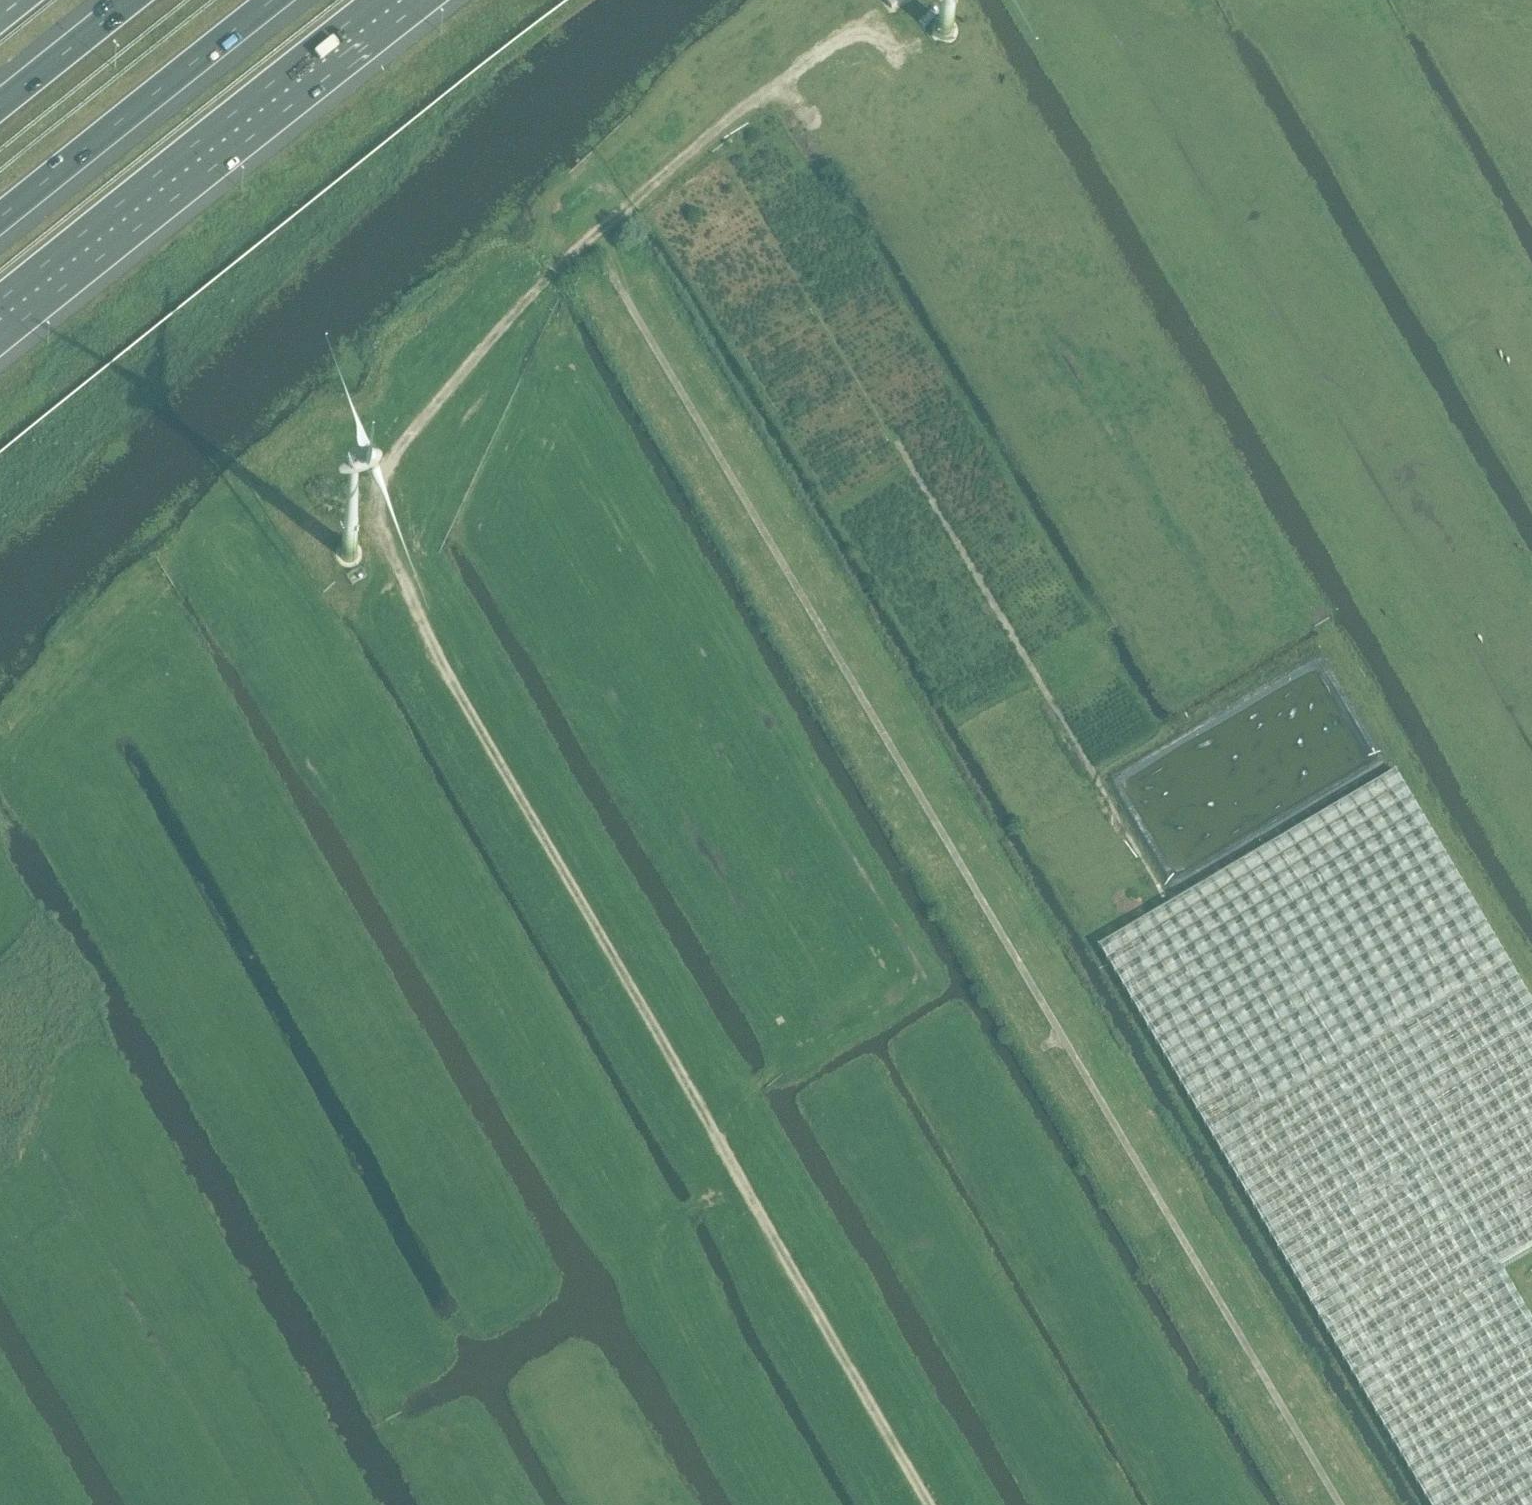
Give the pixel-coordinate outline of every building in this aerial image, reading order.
[(884,1),(890,10),(905,0),(885,0),(884,1)] [(887,22),(895,16),(892,12),(884,18),(887,22)] [(930,29),(930,34),(931,38),(934,42),(937,45),(941,46),(946,46),(950,44),(953,42),(955,39),(957,35),(957,31),(956,27),(954,23),(951,21),(947,19),(943,19),(939,20),(935,22),(932,25),(930,29)] [(329,523),(336,516),(332,512),(326,518),(329,523)]
